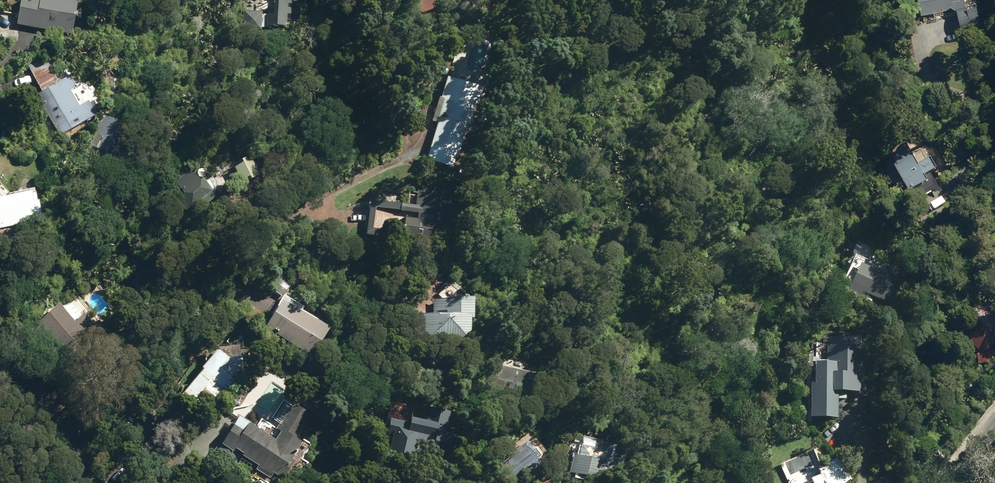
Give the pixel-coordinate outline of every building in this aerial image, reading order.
[(76,33),(82,0),(29,0),(25,24),(76,33)] [(269,6),(266,6),(266,17),(257,16),(257,14),(239,14),(238,32),(257,33),(257,29),(281,30),(281,19),(295,19),(295,6),(288,7),(288,0),(269,0),(269,6)] [(413,20),(462,0),(405,0),(413,20)] [(919,19),(965,9),(963,0),(916,0),(919,19)] [(955,17),(959,35),(978,30),(974,13),(955,17)] [(36,94),(60,136),(100,114),(76,72),(62,80),(46,53),(29,63),(44,89),(36,94)] [(430,149),(453,156),(461,133),(465,134),(478,92),(448,82),(427,148),(430,149)] [(103,159),(122,167),(139,124),(106,110),(92,143),(108,150),(103,159)] [(450,169),(453,156),(430,149),(427,161),(450,169)] [(230,161),(239,177),(258,167),(248,151),(230,161)] [(911,158),(907,152),(887,162),(905,197),(907,196),(914,209),(940,194),(932,180),(926,184),(924,179),(935,173),(923,152),(911,158)] [(206,200),(217,189),(199,170),(197,172),(190,172),(177,185),(186,194),(185,205),(202,207),(207,202),(206,200)] [(15,252),(22,234),(21,227),(48,222),(45,200),(39,201),(37,191),(0,198),(0,197),(0,247),(15,252)] [(398,207),(394,237),(448,245),(453,210),(436,207),(436,203),(430,202),(428,212),(398,207)] [(366,232),(384,234),(388,206),(370,204),(366,232)] [(866,296),(888,306),(898,283),(854,264),(841,294),(862,303),(866,296)] [(266,281),(284,292),(290,282),(285,279),(287,276),(274,268),(266,281)] [(423,340),(480,343),(483,299),(451,297),(450,313),(424,312),(423,340)] [(273,327),(320,356),(336,328),(289,300),(273,327)] [(35,330),(61,362),(103,327),(91,312),(81,320),(67,303),(35,330)] [(988,313),(970,314),(971,324),(969,322),(957,339),(976,352),(972,353),(974,366),(994,363),(994,355),(994,350),(986,351),(992,343),(994,343),(994,322),(988,322),(988,313)] [(234,358),(219,343),(175,389),(201,414),(245,368),(246,366),(247,356),(237,356),(234,358)] [(831,416),(854,419),(861,365),(858,365),(859,352),(823,348),(821,372),(824,372),(820,405),(832,407),(831,416)] [(268,358),(272,368),(278,366),(275,356),(268,358)] [(475,394),(538,409),(545,377),(522,372),(519,367),(506,363),(498,366),(483,362),(475,394)] [(278,437),(244,415),(218,455),(235,466),(245,451),(248,453),(247,454),(276,474),(277,472),(292,482),(299,472),(295,469),(301,460),(299,458),(309,443),(302,439),(317,417),(299,405),(278,437)] [(452,432),(454,426),(453,426),(456,413),(441,408),(438,420),(417,415),(416,420),(395,415),(386,453),(418,460),(420,451),(455,459),(461,434),(452,432)] [(539,467),(535,462),(537,461),(523,444),(491,471),(501,482),(521,482),(539,467)] [(572,482),(611,482),(617,457),(569,444),(560,480),(572,482)]
